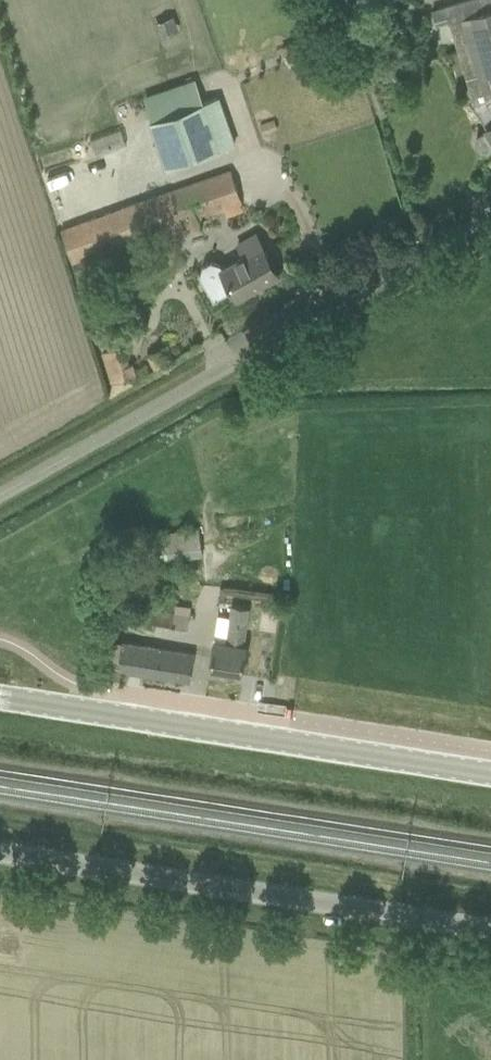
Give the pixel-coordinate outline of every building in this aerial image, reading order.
[(352,5),(357,22),(381,14),(377,0),(367,0),(352,5)] [(432,9),(437,24),(450,20),(477,107),(488,128),(478,134),(478,135),(476,143),(481,151),(488,152),(490,150),(490,0),(461,0),(432,9)] [(290,63),(305,57),(298,40),(283,46),(290,63)] [(203,102),(196,85),(194,78),(141,97),(150,120),(166,168),(236,144),(219,96),(203,102)] [(62,228),(73,263),(77,262),(244,203),(232,167),(66,226),(62,228)] [(233,287),(238,297),(279,274),(255,232),(237,242),(245,255),(222,268),(220,264),(212,262),(204,266),(202,275),(215,298),(233,287)] [(110,381),(133,375),(123,343),(100,350),(110,381)] [(157,563),(204,556),(200,529),(153,536),(157,563)] [(189,627),(191,613),(191,606),(176,604),(175,611),(154,608),(151,621),(189,627)] [(210,671),(242,675),(247,645),(245,645),(251,608),(233,606),(228,643),(214,641),(210,671)] [(122,641),(118,670),(191,682),(195,652),(122,641)]
